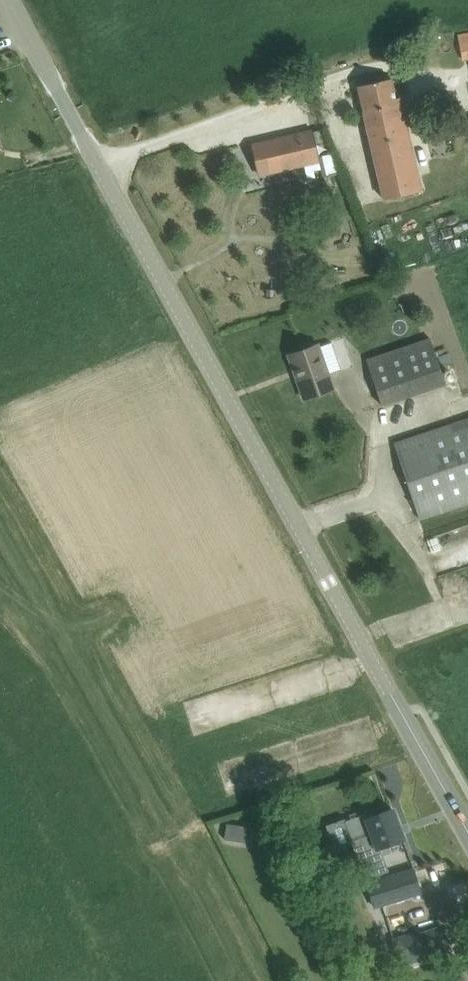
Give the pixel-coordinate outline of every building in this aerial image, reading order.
[(457,35),(463,61),(467,60),(467,33),(457,35)] [(396,99),(391,78),(358,86),(384,199),(421,191),(400,98),(396,99)] [(321,159),(314,129),(255,142),(262,173),(321,159)] [(179,214),(190,221),(198,210),(186,203),(179,214)] [(446,384),(430,338),(366,360),(381,405),(446,384)] [(329,370),(340,367),(332,340),(321,343),(329,370)] [(304,399),(313,395),(333,389),(318,345),(288,355),(304,399)] [(394,443),(420,519),(467,503),(467,418),(394,443)] [(386,789),(405,782),(398,763),(379,769),(386,789)] [(376,847),(403,839),(392,809),(366,817),(365,814),(345,821),(352,842),(347,843),(353,862),(358,860),(360,850),(376,845),(376,847)] [(226,823),(224,840),(239,842),(242,826),(226,823)] [(376,881),(383,904),(420,892),(413,869),(376,881)] [(402,964),(423,957),(415,935),(414,932),(394,940),(402,964)]
